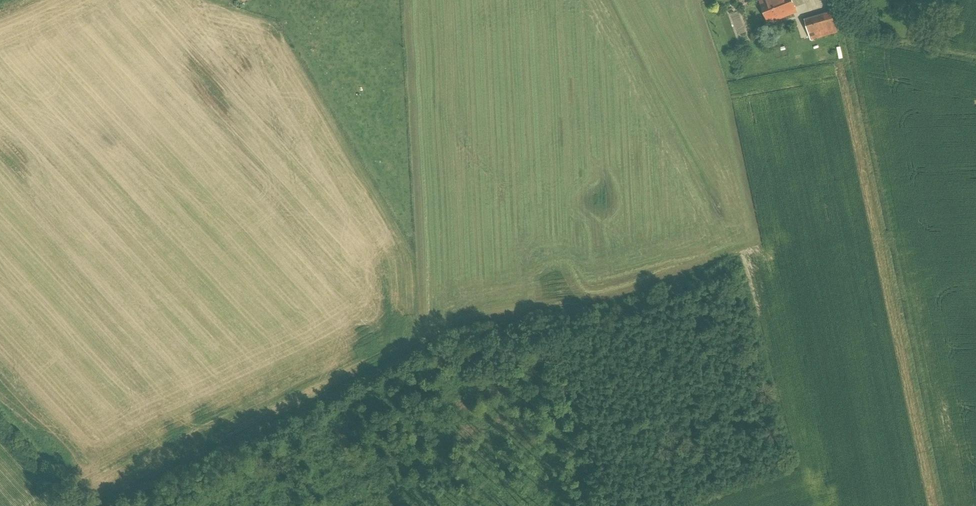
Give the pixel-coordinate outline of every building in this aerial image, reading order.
[(789,0),(758,0),(768,23),(794,13),(789,0)] [(740,33),(748,29),(738,11),(723,19),(728,28),(735,24),(740,33)] [(829,13),(805,21),(811,41),(836,34),(829,13)]
